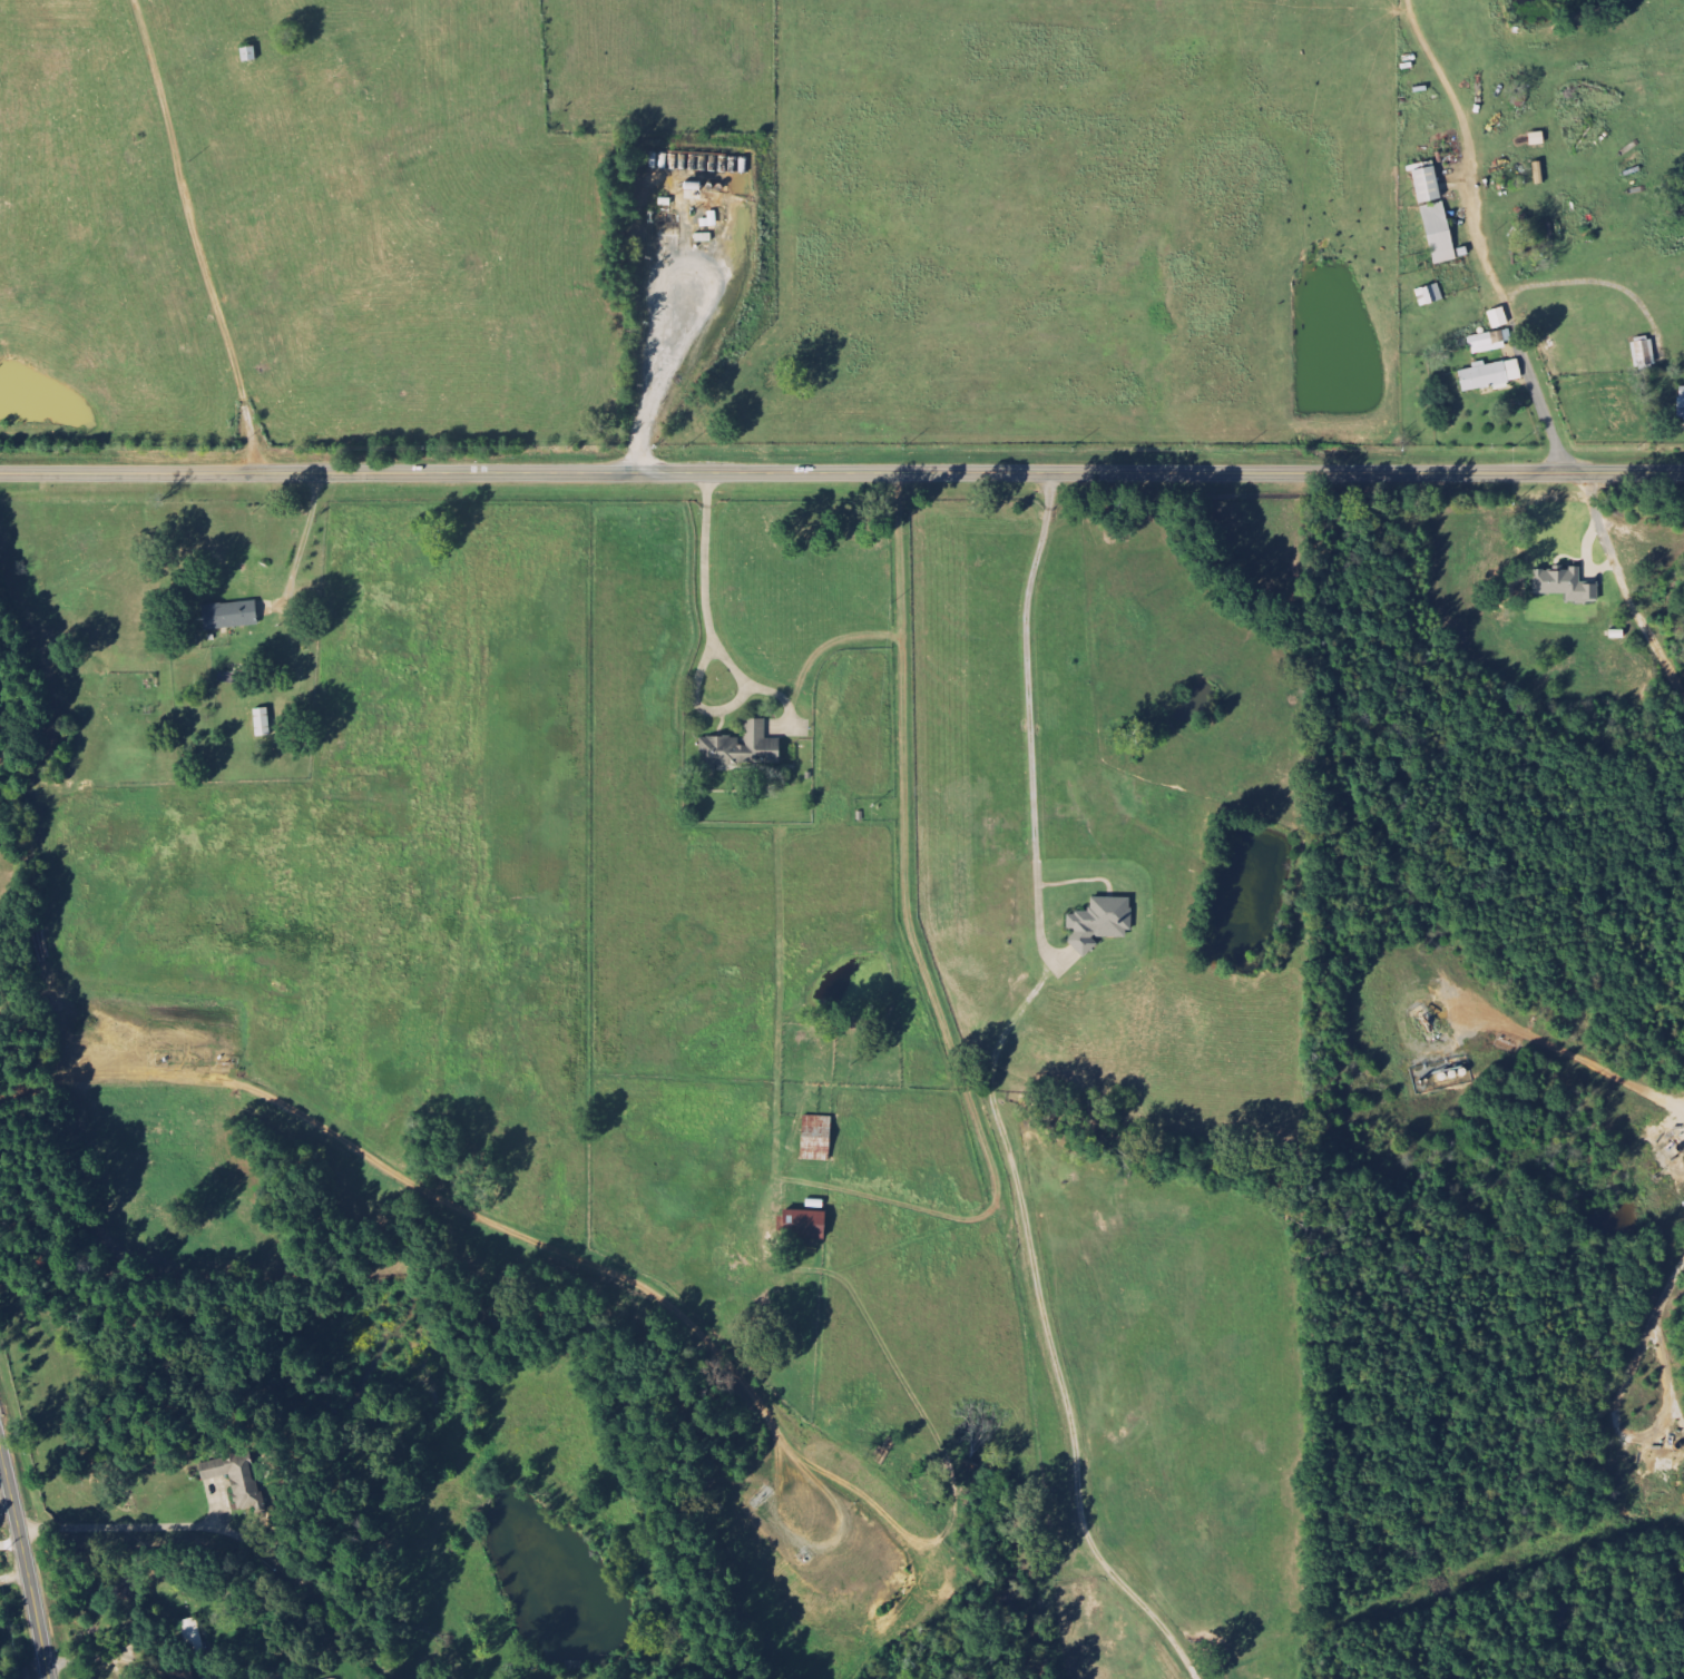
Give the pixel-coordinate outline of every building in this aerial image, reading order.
[(1434,265),(1457,261),(1439,166),(1417,170),(1434,265)] [(1445,301),(1441,285),(1418,289),(1421,306),(1445,301)] [(1489,312),(1494,329),(1510,325),(1505,307),(1489,312)] [(1514,345),(1511,329),(1470,337),(1474,354),(1514,345)] [(1634,340),(1636,369),(1657,367),(1655,338),(1634,340)] [(1461,371),(1465,393),(1511,385),(1510,382),(1524,379),(1520,359),(1486,366),(1486,361),(1474,363),(1475,368),(1461,371)] [(1536,570),(1535,595),(1568,595),(1568,603),(1600,603),(1600,585),(1583,585),(1583,570),(1536,570)] [(260,627),(259,602),(205,604),(206,630),(260,627)] [(273,736),(269,708),(255,710),(259,738),(273,736)] [(783,764),(783,740),(767,740),(767,720),(747,720),(747,737),(702,738),(702,770),(718,770),(718,764),(783,764)] [(1119,897),(1093,897),(1093,911),(1070,910),(1069,952),(1096,952),(1097,938),(1132,938),(1133,905),(1119,905),(1119,897)] [(834,1117),(805,1116),(803,1159),(832,1160),(834,1117)] [(828,1211),(787,1210),(786,1238),(827,1240),(828,1211)] [(205,1481),(231,1474),(239,1510),(264,1504),(253,1460),(235,1464),(233,1455),(201,1463),(205,1481)] [(183,1620),(190,1653),(207,1649),(200,1616),(183,1620)]
